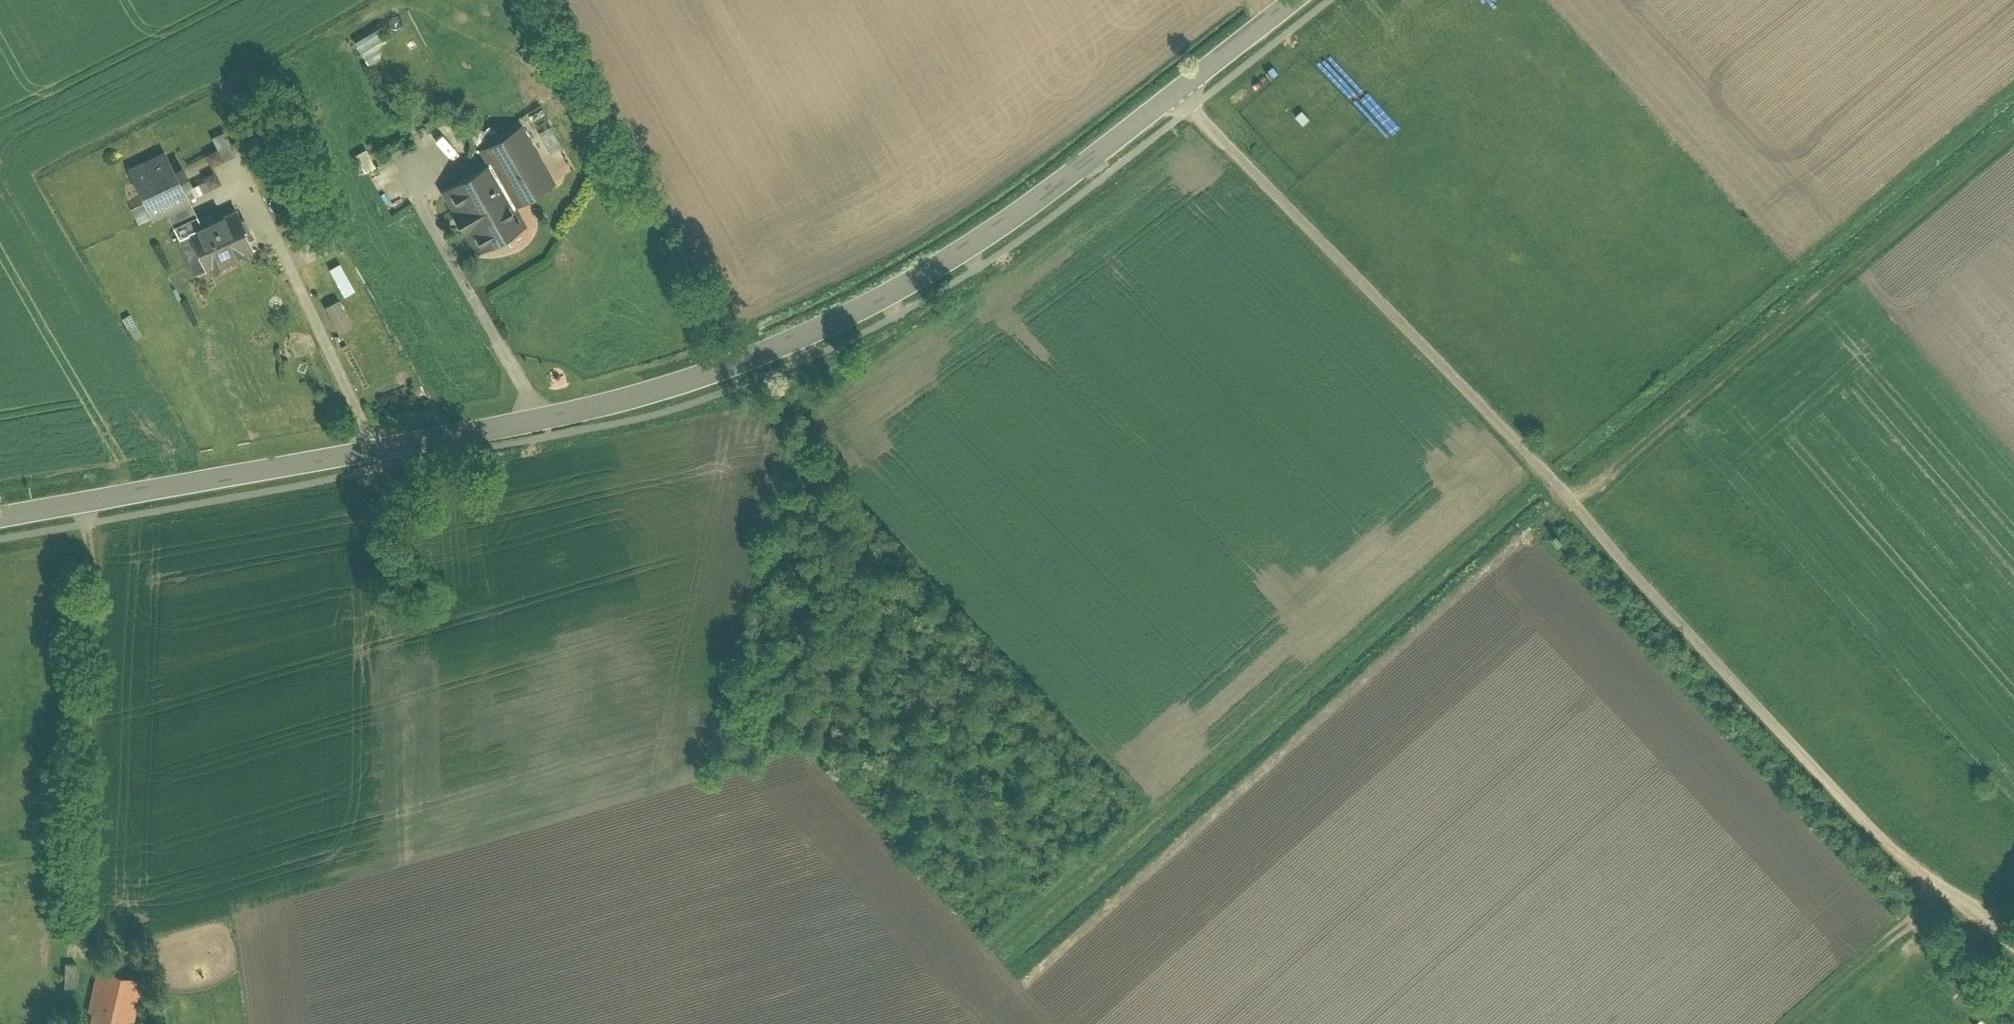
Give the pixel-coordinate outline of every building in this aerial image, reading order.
[(384,52),(379,42),(390,36),(384,24),(359,37),(370,59),(384,52)] [(488,168),(443,192),(477,254),(529,225),(518,206),(556,185),(523,126),(478,150),(488,168)] [(211,138),(217,150),(223,162),(236,156),(225,132),(211,138)] [(167,151),(130,169),(145,197),(124,207),(138,234),(170,218),(198,276),(255,247),(237,211),(216,221),(212,213),(201,218),(192,199),(221,184),(218,177),(188,191),(183,181),(223,162),(217,150),(176,170),(167,151)] [(367,150),(355,157),(363,173),(376,166),(367,150)] [(347,261),(330,269),(340,288),(357,280),(347,261)] [(343,300),(327,307),(338,334),(354,328),(343,300)] [(79,967),(65,967),(66,991),(79,990),(79,967)] [(98,969),(85,1023),(130,1023),(141,979),(98,969)] [(1978,1023),(1979,1023),(1998,1023),(1987,1014),(1978,1023)]
